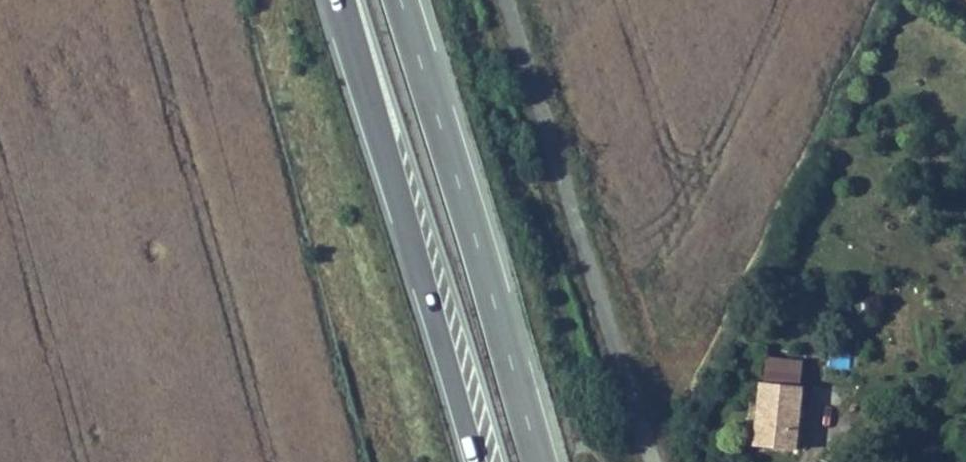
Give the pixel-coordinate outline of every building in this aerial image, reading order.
[(793,450),(800,388),(761,384),(754,446),(793,450)]
